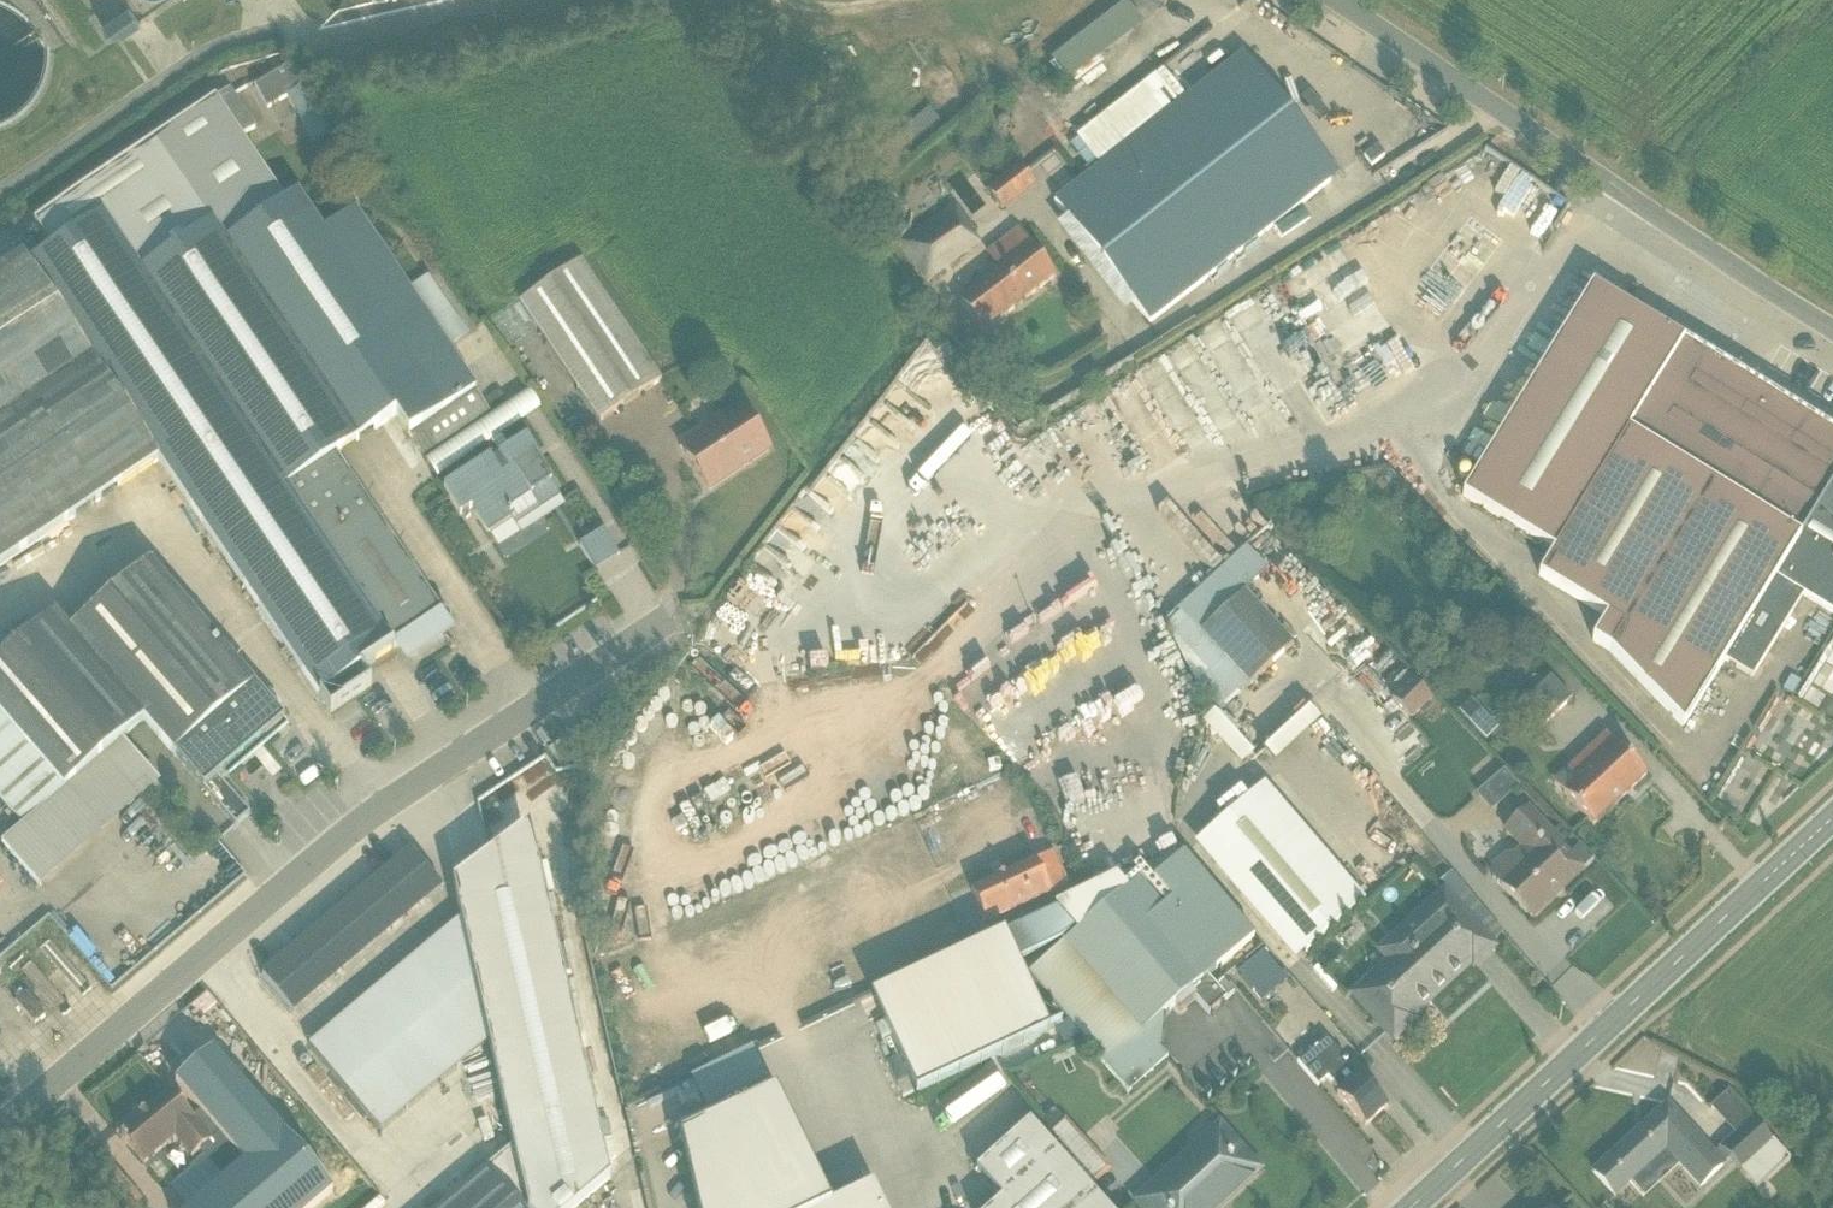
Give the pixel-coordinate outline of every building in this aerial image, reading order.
[(1243,57),(1054,205),(1148,326),(1339,179),(1243,57)] [(295,69),(257,89),(270,114),(288,104),(312,149),(332,139),(295,69)] [(973,192),(993,212),(1023,182),(1003,162),(973,192)] [(0,262),(0,578),(159,465),(318,690),(388,641),(410,672),(461,636),(335,458),(390,420),(436,486),(538,414),(522,391),(498,408),(457,350),(470,340),(434,289),(417,301),(354,212),(326,233),(303,201),(234,249),(217,226),(145,276),(106,221),(40,266),(25,245),(0,262)] [(953,215),(907,246),(928,278),(975,247),(953,215)] [(994,275),(952,304),(975,336),(1059,279),(1029,235),(986,264),(994,275)] [(587,266),(529,301),(603,423),(661,387),(587,266)] [(1694,730),(1736,663),(1785,583),(1832,504),(1832,425),(1605,287),(1478,495),(1577,556),(1557,589),(1624,630),(1612,649),(1635,663),(1694,730)] [(1390,378),(1409,365),(1383,327),(1364,340),(1390,378)] [(728,419),(682,448),(711,494),(777,454),(755,418),(735,430),(728,419)] [(533,443),(456,483),(496,559),(573,518),(533,443)] [(1785,583),(1736,663),(1758,676),(1807,596),(1832,612),(1832,504),(1785,583)] [(615,533),(587,552),(599,570),(627,552),(615,533)] [(24,832),(150,721),(215,795),(297,723),(159,567),(80,637),(63,617),(0,673),(0,805),(24,832)] [(1251,596),(1207,631),(1193,614),(1176,628),(1218,710),(1260,692),(1307,648),(1251,596)] [(1801,685),(1821,690),(1830,649),(1810,645),(1801,685)] [(1550,671),(1529,695),(1551,715),(1572,691),(1550,671)] [(1415,677),(1395,699),(1415,716),(1435,694),(1415,677)] [(1294,734),(1304,745),(1319,731),(1296,707),(1251,749),(1264,762),(1294,734)] [(1203,710),(1189,723),(1229,768),(1244,755),(1203,710)] [(1602,829),(1656,782),(1619,739),(1565,787),(1602,829)] [(1451,773),(1461,787),(1482,772),(1473,758),(1451,773)] [(1474,814),(1503,788),(1486,771),(1458,796),(1474,814)] [(1259,801),(1197,855),(1296,967),(1372,901),(1346,872),(1341,877),(1292,822),(1283,829),(1259,801)] [(1534,924),(1588,877),(1535,817),(1509,840),(1519,852),(1492,876),(1534,924)] [(508,1156),(488,1179),(510,1207),(588,1207),(608,1193),(529,839),(456,898),(508,1156)] [(1053,861),(976,898),(991,928),(1068,891),(1053,861)] [(408,864),(246,994),(278,1029),(443,903),(408,864)] [(1122,879),(1019,932),(1048,998),(1137,1095),(1172,1071),(1169,1016),(1221,975),(1142,893),(1136,899),(1122,879)] [(1399,1046),(1501,954),(1448,895),(1381,957),(1392,969),(1357,1000),(1399,1046)] [(424,946),(292,1051),(365,1142),(440,1082),(448,1093),(469,1076),(461,1065),(475,1053),(438,1008),(460,991),(424,946)] [(995,951),(872,1008),(914,1097),(1036,1040),(995,951)] [(1038,1063),(1061,1053),(1055,1038),(1032,1047),(1038,1063)] [(1333,1089),(1370,1131),(1391,1112),(1354,1070),(1333,1089)] [(168,1098),(126,1132),(158,1173),(180,1155),(193,1172),(214,1154),(168,1098)] [(678,1148),(690,1207),(826,1207),(775,1102),(678,1148)] [(1719,1165),(1662,1102),(1584,1173),(1608,1200),(1625,1184),(1639,1200),(1673,1170),(1691,1190),(1719,1165)] [(428,1135),(437,1145),(471,1114),(462,1104),(428,1135)] [(1269,1174),(1221,1125),(1136,1207),(1234,1207),(1269,1174)] [(1033,1136),(980,1183),(1002,1207),(1097,1207),(1033,1136)] [(416,1186),(431,1165),(420,1157),(405,1178),(416,1186)] [(229,1174),(231,1197),(251,1195),(248,1172),(229,1174)] [(455,1207),(510,1207),(488,1179),(455,1207)] [(869,1199),(849,1207),(873,1207),(869,1199)]
